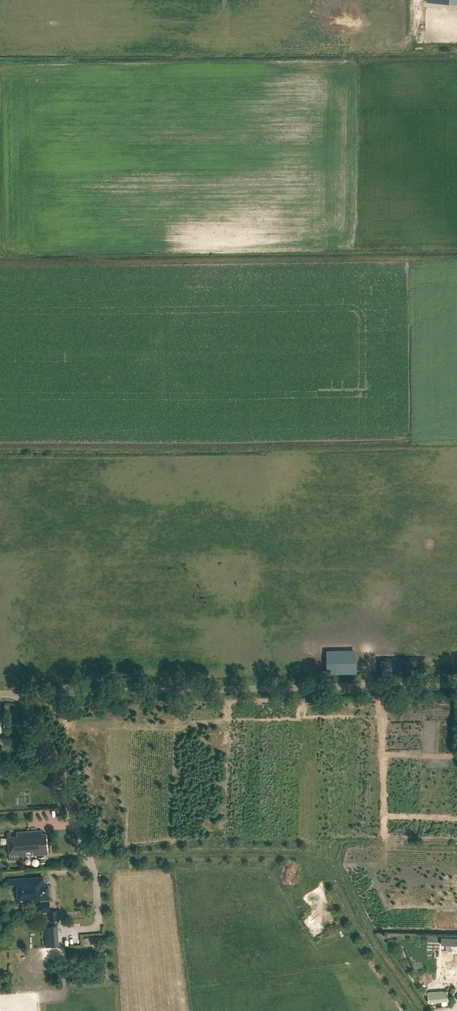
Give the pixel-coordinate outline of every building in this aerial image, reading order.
[(44,836),(43,831),(8,834),(11,858),(49,854),(47,835),(44,836)] [(6,885),(18,884),(19,903),(39,902),(40,911),(49,911),(51,911),(49,885),(45,886),(45,878),(6,881),(6,885)] [(50,915),(47,915),(47,919),(50,919),(50,921),(60,920),(59,910),(51,911),(49,911),(50,915)] [(44,926),(46,947),(59,946),(58,925),(44,926)] [(397,960),(404,956),(401,951),(394,955),(397,960)] [(448,991),(428,993),(429,1004),(449,1002),(448,991)]
